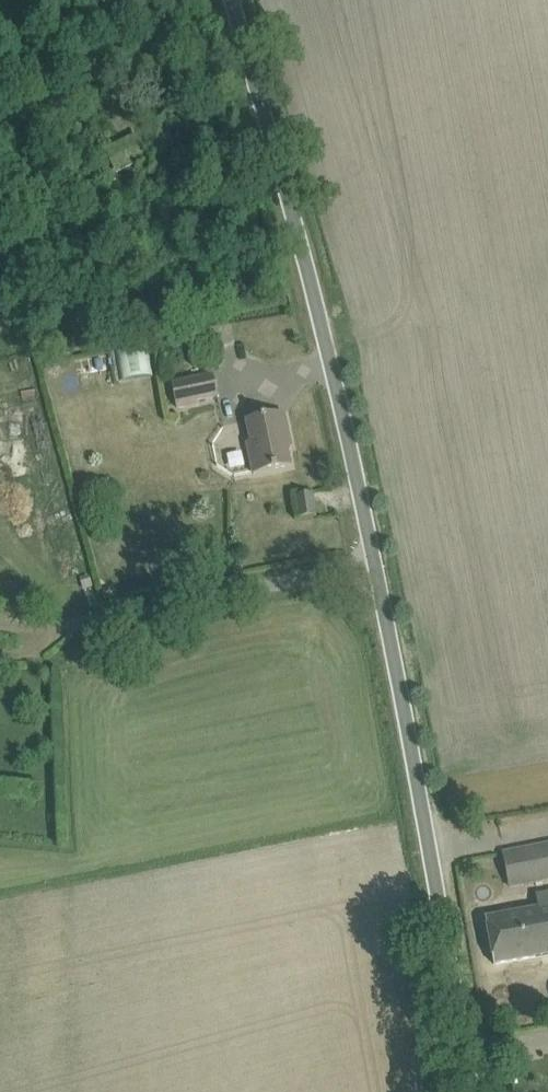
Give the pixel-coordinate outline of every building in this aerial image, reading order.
[(117,147),(125,164),(146,153),(138,137),(117,147)] [(118,348),(120,378),(156,375),(153,345),(118,348)] [(177,408),(198,403),(197,401),(218,396),(213,375),(172,384),(177,408)] [(253,474),(291,466),(287,448),(292,447),(284,412),(247,420),(251,442),(247,443),(253,474)] [(300,518),(316,516),(313,493),(297,495),(300,518)] [(547,880),(547,844),(504,852),(510,887),(547,880)] [(542,908),(541,898),(519,902),(521,912),(486,919),(495,963),(547,953),(547,907),(542,908)]
